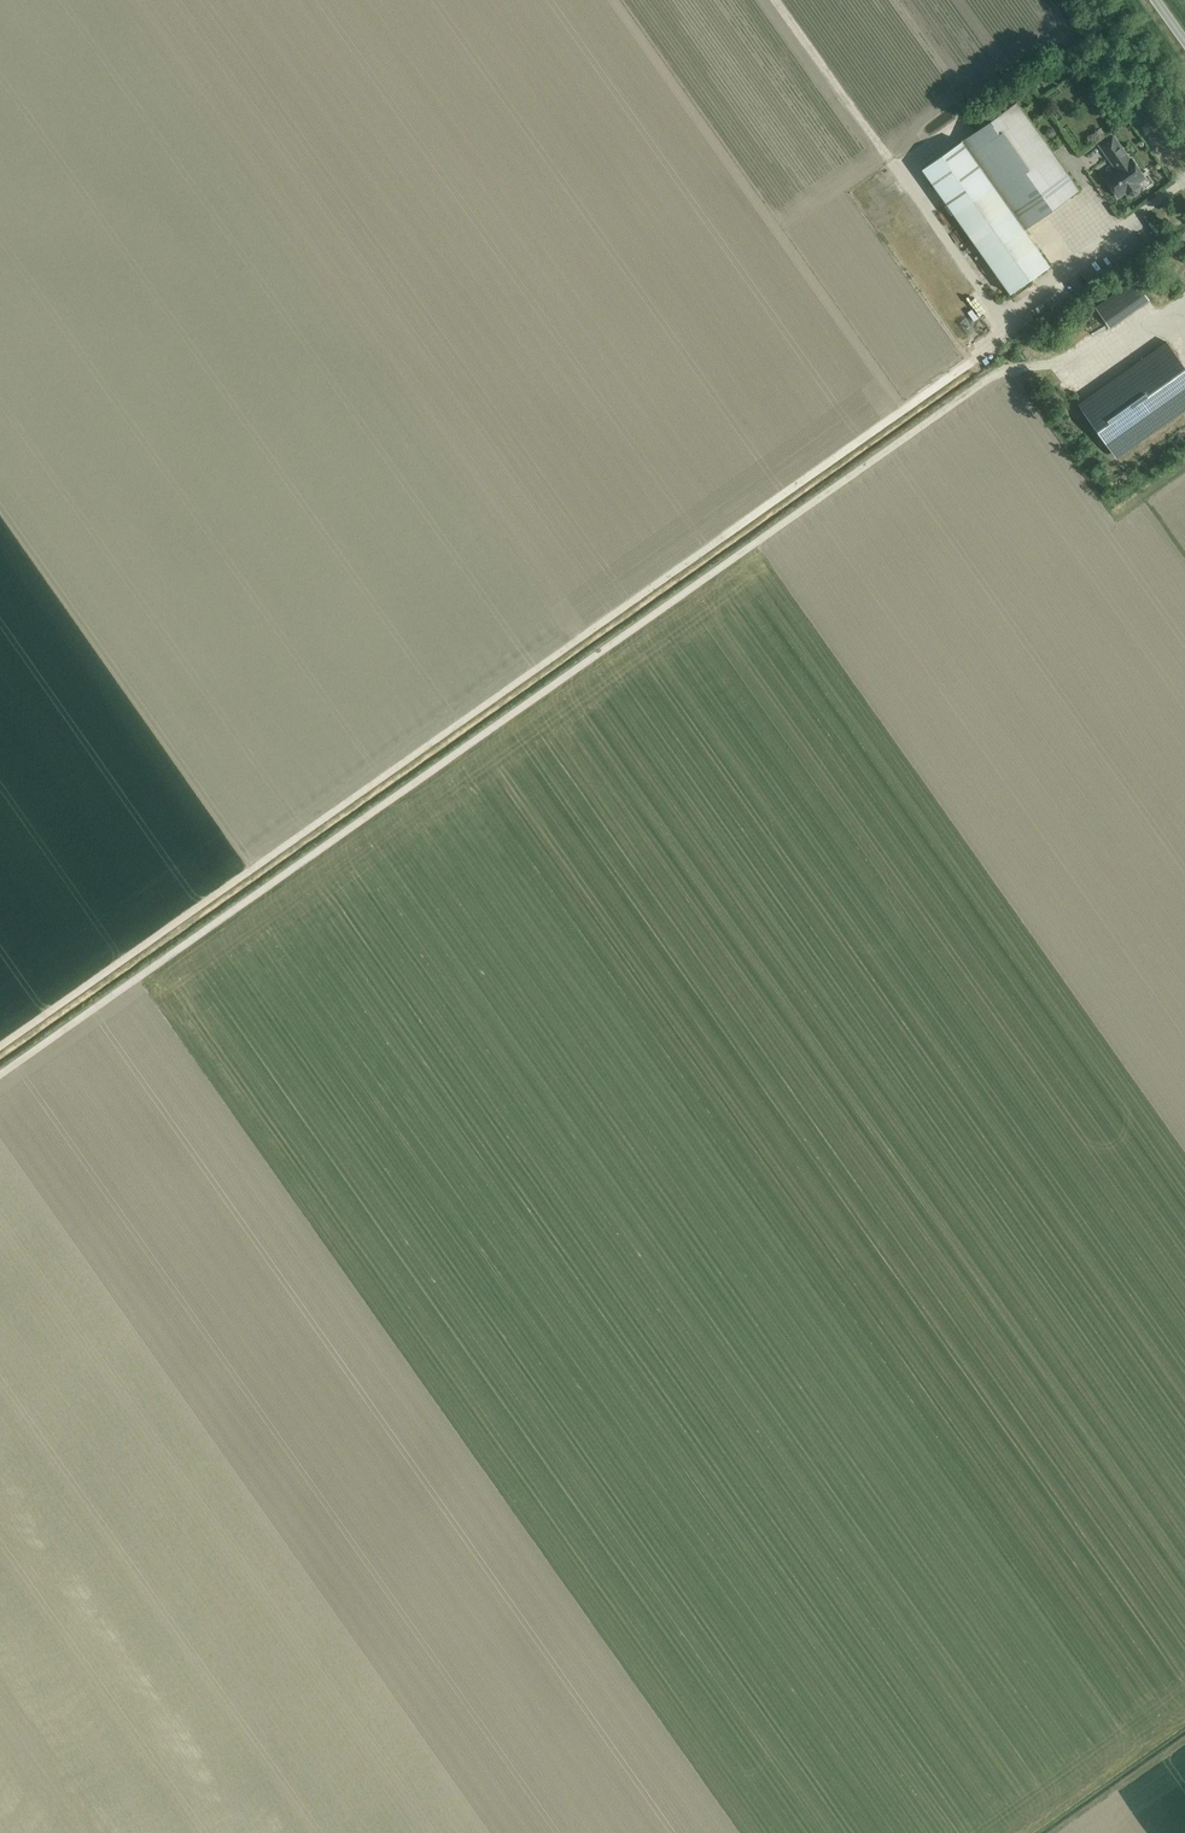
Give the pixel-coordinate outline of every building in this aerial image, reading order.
[(964,140),(938,158),(922,170),(987,260),(995,272),(1011,294),(1050,266),(1024,230),(1079,191),(1018,105),(965,142),(964,140)] [(1130,160),(1113,136),(1100,145),(1118,171),(1106,180),(1118,197),(1126,192),(1128,195),(1134,196),(1138,193),(1139,187),(1134,180),(1142,174),(1131,159),(1130,160)] [(1088,162),(1098,155),(1091,146),(1081,153),(1088,162)] [(979,277),(985,274),(979,263),(973,266),(979,277)] [(1096,308),(1112,327),(1150,300),(1135,280),(1096,308)] [(1080,403),(1118,456),(1184,409),(1184,368),(1167,342),(1080,403)]
